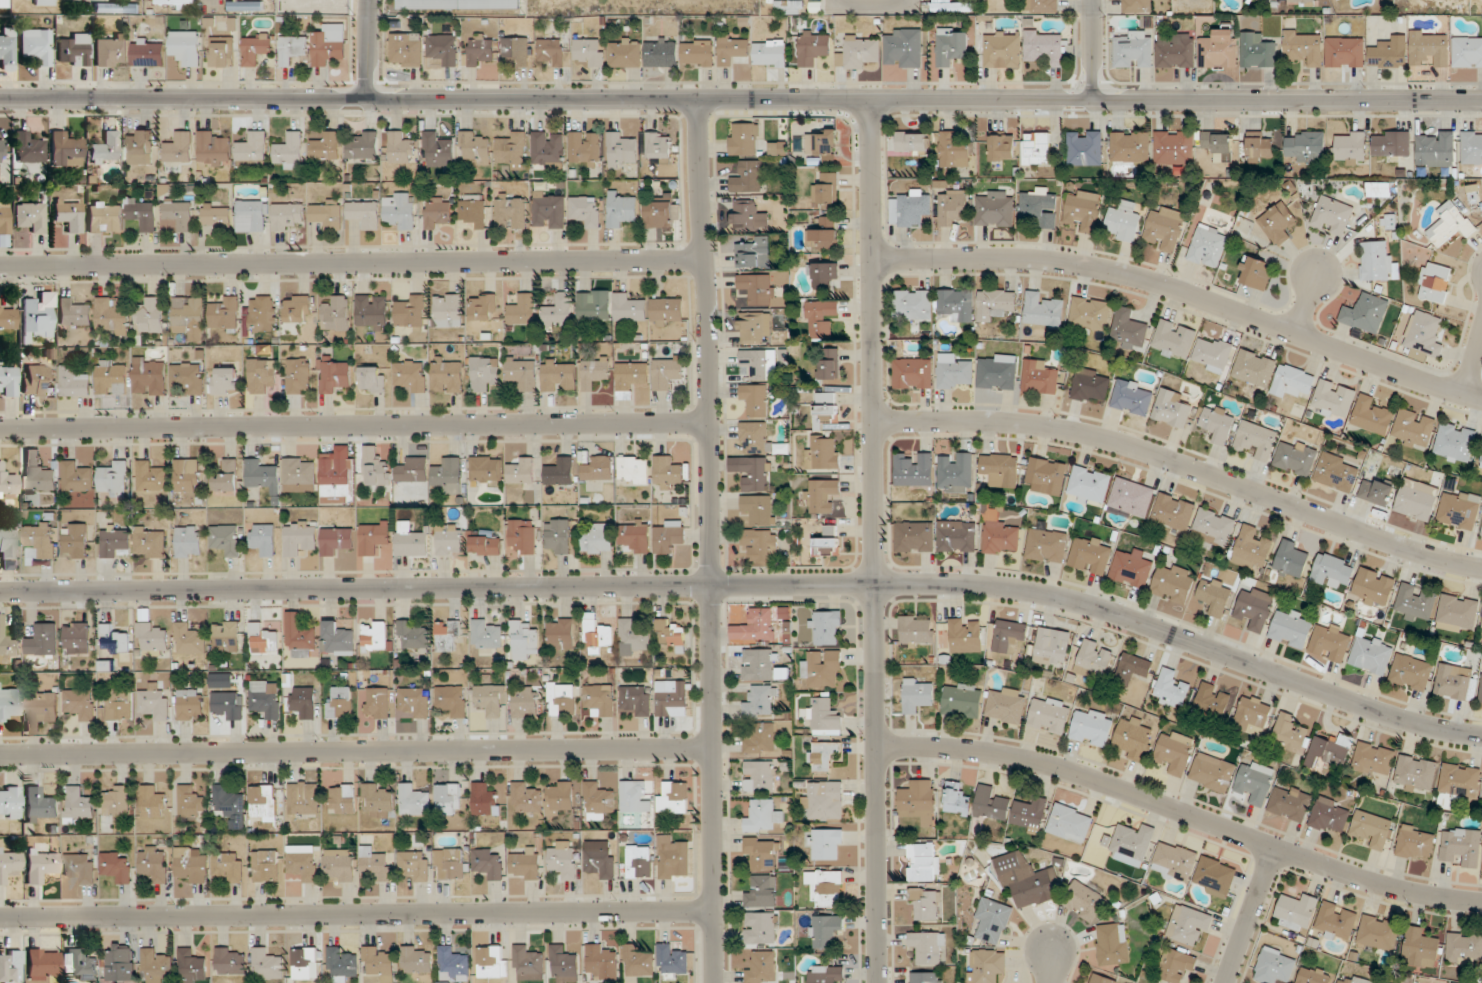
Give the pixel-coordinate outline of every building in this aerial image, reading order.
[(156,9),(194,9),(194,0),(156,0),(156,9)] [(520,0),(396,0),(396,9),(520,9),(520,0)] [(777,9),(784,9),(784,14),(803,14),(803,0),(777,0),(777,9)] [(973,12),(973,0),(932,0),(932,12),(973,12)] [(1027,12),(1058,12),(1058,0),(1027,0),(1027,12)] [(1153,0),(1123,0),(1123,12),(1153,12),(1153,0)] [(263,1),(229,1),(229,11),(263,11),(263,1)] [(138,3),(95,3),(95,14),(138,14),(138,3)] [(313,34),(313,66),(329,66),(329,57),(346,57),(346,23),(323,23),(323,34),(313,34)] [(51,28),(21,28),(21,57),(32,57),(32,66),(51,66),(51,28)] [(937,66),(956,66),(956,57),(967,57),(967,28),(937,28),(937,66)] [(1238,68),(1238,28),(1215,28),(1215,37),(1198,37),(1198,68),(1238,68)] [(885,66),(921,66),(921,29),(885,29),(885,66)] [(179,66),(200,66),(200,30),(169,30),(169,55),(179,55),(179,66)] [(820,67),(820,57),(830,57),(830,30),(800,30),(800,67),(820,67)] [(1047,66),(1063,66),(1063,30),(1025,30),(1025,58),(1047,58),(1047,66)] [(1114,68),(1153,68),(1153,30),(1123,30),(1123,38),(1114,38),(1114,68)] [(1284,30),(1284,57),(1304,57),(1304,67),(1322,67),(1323,30),(1284,30)] [(1410,66),(1428,66),(1428,67),(1449,67),(1449,30),(1410,30),(1410,66)] [(1021,68),(1021,31),(984,31),(984,68),(1021,68)] [(1264,32),(1242,32),(1242,67),(1276,67),(1276,41),(1264,41),(1264,32)] [(59,57),(69,57),(69,66),(90,66),(90,33),(59,33),(59,57)] [(391,66),(423,66),(423,33),(391,33),(391,66)] [(15,34),(0,34),(0,60),(4,60),(4,70),(15,70),(15,34)] [(95,66),(127,66),(127,34),(95,34),(95,66)] [(243,66),(262,66),(262,55),(272,55),(272,34),(243,34),(243,66)] [(427,56),(438,56),(438,66),(458,66),(458,34),(427,34),(427,56)] [(1368,46),(1368,67),(1407,67),(1407,34),(1387,34),(1387,46),(1368,46)] [(464,45),(464,66),(486,66),(486,59),(495,59),(495,35),(473,35),(473,45),(464,45)] [(234,67),(234,37),(209,36),(209,67),(234,67)] [(309,36),(280,36),(280,66),(289,66),(289,56),(309,56),(309,36)] [(731,66),(731,57),(750,57),(750,36),(719,36),(719,66),(731,66)] [(836,68),(869,68),(869,59),(880,59),(880,36),(846,36),(846,49),(836,49),(836,68)] [(530,37),(503,37),(503,57),(514,57),(514,66),(530,66),(530,37)] [(1157,37),(1157,67),(1195,67),(1195,37),(1157,37)] [(1326,66),(1365,66),(1365,37),(1326,37),(1326,66)] [(1453,37),(1453,66),(1481,66),(1481,37),(1453,37)] [(131,66),(164,66),(164,38),(131,38),(131,66)] [(610,66),(641,66),(641,38),(610,38),(610,66)] [(548,66),(566,66),(566,39),(538,39),(538,58),(548,58),(548,66)] [(605,39),(574,39),(574,57),(583,57),(583,66),(605,66),(605,39)] [(646,66),(677,66),(677,39),(646,39),(646,66)] [(754,66),(786,66),(786,39),(754,39),(754,66)] [(712,40),(682,40),(682,66),(712,66),(712,40)] [(730,123),(730,155),(759,155),(759,123),(730,123)] [(15,161),(45,161),(45,139),(33,139),(33,130),(15,130),(15,161)] [(119,130),(100,130),(100,141),(90,141),(90,163),(119,163),(119,130)] [(128,164),(153,164),(153,130),(138,130),(138,137),(128,137),(128,164)] [(191,130),(173,130),(173,141),(163,141),(163,161),(191,161),(191,130)] [(199,164),(231,164),(231,139),(220,139),(220,130),(199,130),(199,164)] [(236,140),(236,165),(266,165),(266,130),(246,130),(246,140),(236,140)] [(284,169),(304,169),(303,130),(284,131),(284,140),(273,141),(273,160),(284,160),(284,169)] [(320,141),(311,141),(311,159),(341,159),(341,130),(320,130),(320,141)] [(389,162),(414,162),(414,141),(404,141),(404,130),(389,130),(389,162)] [(424,166),(454,166),(454,141),(443,141),(443,130),(424,130),(424,166)] [(836,155),(836,130),(808,130),(808,155),(836,155)] [(1102,130),(1068,130),(1068,165),(1102,165),(1102,130)] [(1194,164),(1194,130),(1155,130),(1155,164),(1194,164)] [(1373,155),(1411,155),(1411,130),(1373,130),(1373,155)] [(1462,130),(1462,164),(1481,164),(1481,130),(1462,130)] [(73,131),(51,131),(51,165),(63,165),(63,157),(83,157),(84,140),(73,140),(73,131)] [(357,131),(357,140),(347,140),(347,159),(378,159),(378,131),(357,131)] [(460,155),(470,155),(470,164),(490,164),(490,138),(481,138),(481,131),(460,131),(460,155)] [(527,131),(507,131),(507,139),(496,139),(496,161),(507,161),(507,170),(527,170),(527,131)] [(638,140),(627,140),(627,131),(608,131),(608,168),(627,168),(627,161),(638,161),(638,140)] [(959,131),(940,131),(940,166),(969,166),(969,141),(959,141),(959,131)] [(1325,131),(1285,131),(1285,152),(1295,152),(1295,162),(1325,162),(1325,131)] [(1366,131),(1335,131),(1335,163),(1366,163),(1366,131)] [(1455,131),(1417,131),(1417,166),(1455,166),(1455,131)] [(564,132),(533,132),(533,164),(542,164),(542,170),(564,170),(564,132)] [(600,132),(570,132),(570,164),(600,164),(600,132)] [(646,132),(646,153),(654,153),(654,162),(671,162),(671,132),(646,132)] [(928,150),(928,132),(896,132),(896,150),(928,150)] [(1050,132),(1023,132),(1023,164),(1050,164),(1050,132)] [(1150,132),(1112,132),(1112,161),(1150,161),(1150,132)] [(1233,132),(1203,132),(1203,148),(1211,148),(1211,152),(1233,152),(1233,132)] [(1272,162),(1272,139),(1263,139),(1263,132),(1247,132),(1247,162),(1272,162)] [(1014,161),(1014,134),(989,134),(989,161),(1014,161)] [(787,141),(770,141),(770,154),(787,154),(787,141)] [(762,160),(740,160),(740,172),(731,172),(731,191),(762,191),(762,160)] [(838,205),(838,172),(819,172),(819,205),(838,205)] [(1057,228),(1057,197),(1049,197),(1049,187),(1030,187),(1030,192),(1021,192),(1021,218),(1039,218),(1039,228),(1057,228)] [(931,216),(931,189),(910,189),(910,197),(899,197),(899,203),(891,203),(891,227),(921,227),(921,216),(931,216)] [(939,226),(957,226),(957,216),(967,216),(967,189),(939,189),(939,226)] [(1101,194),(1069,189),(1065,220),(1084,223),(1083,231),(1096,233),(1101,194)] [(1014,191),(986,191),(986,199),(976,199),(976,225),(1014,225),(1014,191)] [(608,227),(628,227),(628,219),(637,219),(637,192),(608,192),(608,227)] [(384,193),(384,220),(394,220),(394,229),(416,229),(416,193),(384,193)] [(1355,207),(1322,194),(1310,224),(1343,237),(1355,207)] [(534,227),(566,227),(566,195),(534,195),(534,227)] [(527,227),(527,196),(495,196),(496,228),(527,227)] [(570,196),(570,218),(580,218),(580,227),(600,227),(600,196),(570,196)] [(1426,232),(1439,248),(1459,232),(1466,239),(1478,229),(1453,197),(1436,211),(1443,219),(1426,232)] [(451,220),(451,198),(426,198),(426,229),(441,229),(441,220),(451,220)] [(10,199),(0,199),(0,233),(10,233),(10,199)] [(192,232),(192,199),(164,199),(164,222),(176,222),(176,232),(192,232)] [(54,222),(64,222),(64,232),(82,232),(82,200),(54,200),(54,222)] [(155,200),(127,200),(127,221),(138,221),(138,231),(155,231),(155,200)] [(237,232),(267,232),(267,200),(237,200),(237,232)] [(322,229),(342,229),(342,200),(310,200),(310,220),(322,220),(322,229)] [(486,200),(460,200),(460,220),(474,220),(474,229),(486,229),(486,200)] [(758,200),(732,200),(732,229),(769,229),(769,210),(758,210),(758,200)] [(1110,206),(1106,227),(1116,229),(1114,238),(1136,243),(1142,213),(1133,211),(1135,202),(1123,200),(1121,209),(1110,206)] [(1256,221),(1279,247),(1294,234),(1288,227),(1297,218),(1281,200),(1256,221)] [(347,220),(359,220),(359,229),(380,229),(380,201),(347,201),(347,220)] [(644,201),(644,218),(655,218),(655,227),(673,227),(673,201),(644,201)] [(122,202),(89,202),(89,232),(122,232),(122,202)] [(45,232),(45,203),(15,203),(15,223),(25,223),(25,232),(45,232)] [(305,203),(273,203),(273,230),(293,230),(293,222),(305,222),(305,203)] [(202,205),(202,228),(232,228),(232,205),(202,205)] [(1161,215),(1151,212),(1144,240),(1155,243),(1155,241),(1163,243),(1162,250),(1176,254),(1187,213),(1163,206),(1161,215)] [(1186,259),(1217,271),(1231,233),(1200,222),(1186,259)] [(806,228),(806,248),(837,248),(837,228),(806,228)] [(737,268),(770,268),(770,236),(748,236),(748,245),(737,245),(737,268)] [(1393,241),(1360,241),(1360,280),(1393,280),(1393,241)] [(1236,280),(1264,292),(1275,266),(1247,254),(1236,280)] [(1445,304),(1454,268),(1424,261),(1415,297),(1445,304)] [(809,263),(809,289),(829,289),(829,282),(838,282),(838,263),(809,263)] [(748,293),(748,305),(772,305),(772,275),(738,275),(738,293),(748,293)] [(973,323),(973,289),(938,289),(938,312),(948,312),(948,323),(973,323)] [(1005,311),(1015,311),(1016,290),(978,289),(978,320),(1005,321),(1005,311)] [(578,290),(578,319),(611,319),(611,290),(578,290)] [(896,290),(896,318),(932,318),(932,290),(896,290)] [(1062,328),(1064,300),(1043,298),(1044,292),(1027,290),(1024,325),(1062,328)] [(1391,300),(1362,290),(1355,308),(1344,304),(1338,321),(1378,335),(1391,300)] [(54,336),(54,291),(35,291),(35,301),(24,301),(24,336),(54,336)] [(573,292),(553,291),(553,303),(543,303),(543,322),(572,322),(573,292)] [(647,320),(647,300),(635,300),(635,292),(614,292),(614,320),(647,320)] [(537,293),(517,293),(517,303),(507,303),(507,323),(537,323),(537,293)] [(462,327),(462,294),(432,294),(432,327),(462,327)] [(276,329),(276,295),(249,295),(249,329),(276,329)] [(286,322),(310,322),(310,295),(286,295),(286,322)] [(349,295),(331,295),(331,305),(322,305),(322,329),(349,329),(349,295)] [(388,295),(357,295),(357,328),(388,328),(388,295)] [(425,295),(405,295),(405,304),(396,304),(396,327),(425,327),(425,295)] [(471,320),(495,320),(495,295),(471,295),(471,320)] [(1114,302),(1074,295),(1068,327),(1108,335),(1114,302)] [(209,306),(209,327),(238,327),(238,296),(218,296),(218,306),(209,306)] [(92,325),(92,305),(73,305),(73,297),(59,297),(59,325),(92,325)] [(130,304),(123,304),(123,297),(96,297),(96,326),(107,326),(106,335),(130,335),(130,304)] [(163,332),(163,297),(144,297),(144,307),(135,307),(135,332),(163,332)] [(204,297),(172,297),(172,330),(188,330),(188,339),(204,339),(204,297)] [(651,298),(651,323),(685,323),(685,298),(651,298)] [(830,320),(838,320),(838,300),(807,300),(807,338),(830,338),(830,320)] [(1118,305),(1110,344),(1143,351),(1150,322),(1130,317),(1132,308),(1118,305)] [(17,332),(17,307),(0,307),(0,332),(17,332)] [(1442,318),(1414,308),(1403,343),(1412,347),(1409,357),(1426,363),(1429,354),(1439,357),(1445,341),(1436,338),(1442,318)] [(739,343),(761,343),(761,334),(772,334),(772,312),(739,312),(739,343)] [(1151,351),(1188,361),(1197,329),(1160,318),(1151,351)] [(1190,363),(1224,375),(1235,345),(1202,332),(1190,363)] [(1278,360),(1241,347),(1231,376),(1267,389),(1278,360)] [(839,348),(820,348),(820,379),(839,379),(839,348)] [(739,350),(739,370),(750,370),(750,380),(776,380),(776,350),(739,350)] [(938,388),(973,389),(973,363),(963,363),(963,354),(938,354),(938,388)] [(978,388),(1017,389),(1017,354),(979,354),(978,388)] [(133,395),(167,395),(167,357),(133,357),(133,395)] [(471,392),(490,392),(490,382),(500,382),(500,357),(471,357),(471,392)] [(517,391),(538,391),(538,357),(506,357),(506,381),(517,381),(517,391)] [(582,358),(583,391),(594,390),(593,381),(611,380),(610,357),(582,358)] [(654,391),(674,391),(674,379),(685,379),(685,358),(654,358),(654,391)] [(933,358),(895,358),(895,388),(933,388),(933,358)] [(128,394),(128,366),(118,366),(118,359),(97,359),(97,394),(128,394)] [(276,359),(248,359),(248,393),(267,393),(267,382),(276,382),(276,359)] [(287,393),(311,393),(311,359),(287,359),(287,393)] [(432,359),(432,392),(463,392),(463,359),(432,359)] [(542,391),(577,391),(577,359),(542,359),(542,391)] [(1057,394),(1059,372),(1049,371),(1050,361),(1025,359),(1022,391),(1057,394)] [(351,361),(321,361),(321,394),(341,393),(341,384),(351,383),(351,361)] [(427,361),(394,361),(394,382),(405,382),(405,392),(427,392),(427,361)] [(1292,389),(1310,395),(1317,375),(1281,362),(1270,392),(1288,398),(1292,389)] [(204,363),(171,363),(171,384),(182,384),(182,394),(204,394),(204,363)] [(649,363),(616,363),(616,398),(627,398),(627,390),(638,390),(638,383),(649,383),(649,363)] [(49,364),(23,364),(23,397),(49,397),(49,364)] [(92,395),(92,375),(81,375),(81,365),(61,365),(61,395),(92,395)] [(0,366),(0,395),(18,395),(18,366),(0,366)] [(361,393),(385,393),(385,366),(361,366),(361,393)] [(1105,404),(1111,374),(1077,367),(1071,397),(1105,404)] [(237,368),(213,368),(213,394),(232,394),(232,386),(237,386),(237,368)] [(1111,407),(1148,416),(1155,387),(1118,378),(1111,407)] [(1311,410),(1348,421),(1357,389),(1320,379),(1311,410)] [(769,384),(740,384),(740,405),(750,405),(750,418),(769,418),(769,384)] [(1185,394),(1160,388),(1152,420),(1185,428),(1191,406),(1183,404),(1185,394)] [(838,392),(816,392),(815,429),(838,429),(838,392)] [(1350,424),(1387,436),(1394,413),(1377,408),(1380,399),(1360,393),(1350,424)] [(1227,442),(1238,415),(1206,402),(1195,429),(1227,442)] [(1438,418),(1400,407),(1390,441),(1428,451),(1438,418)] [(1280,431),(1242,419),(1232,450),(1270,462),(1280,431)] [(1442,421),(1433,455),(1471,465),(1480,431),(1442,421)] [(789,454),(789,444),(770,444),(770,422),(740,422),(740,454),(789,454)] [(840,468),(840,436),(808,435),(807,468),(840,468)] [(1319,448),(1282,436),(1273,466),(1310,478),(1319,448)] [(320,504),(353,503),(352,445),(332,445),(332,455),(320,455),(320,504)] [(1362,464),(1324,450),(1313,480),(1351,494),(1362,464)] [(895,485),(933,485),(933,453),(921,453),(921,462),(912,462),(912,453),(895,453),(895,485)] [(973,493),(973,453),(953,453),(939,453),(939,493),(973,493)] [(989,486),(1018,488),(1019,455),(981,453),(980,475),(990,475),(989,486)] [(682,466),(673,466),(673,455),(654,455),(654,488),(673,488),(673,483),(682,483),(682,466)] [(429,456),(407,456),(407,466),(396,466),(396,481),(429,481),(429,456)] [(503,456),(470,456),(470,481),(503,481),(503,456)] [(545,483),(574,483),(574,456),(555,456),(555,466),(545,466),(545,483)] [(581,479),(613,479),(613,456),(592,456),(592,466),(581,466),(581,479)] [(649,456),(619,456),(619,484),(649,484),(649,456)] [(1068,463),(1031,456),(1027,480),(1035,481),(1033,490),(1062,496),(1068,463)] [(316,457),(284,457),(284,491),(316,491),(316,457)] [(364,486),(388,486),(388,457),(364,457),(364,486)] [(462,457),(443,457),(443,466),(432,466),(432,485),(462,485),(462,457)] [(534,483),(534,457),(517,457),(517,466),(507,466),(507,483),(534,483)] [(741,491),(772,491),(772,457),(741,457),(741,491)] [(175,491),(199,491),(199,459),(175,459),(175,491)] [(213,490),(237,490),(237,459),(221,459),(221,480),(213,480),(213,490)] [(246,486),(270,486),(270,495),(279,495),(279,468),(267,468),(267,459),(246,459),(246,486)] [(138,490),(166,490),(166,470),(156,470),(156,460),(138,460),(138,490)] [(0,461),(0,497),(18,497),(18,471),(7,471),(7,461),(0,461)] [(45,461),(26,461),(26,493),(56,493),(56,470),(45,470),(45,461)] [(63,490),(94,490),(94,470),(83,470),(83,461),(63,461),(63,490)] [(128,492),(128,461),(108,461),(108,470),(98,470),(98,492),(128,492)] [(1112,474),(1075,464),(1067,497),(1104,506),(1112,474)] [(1395,485),(1365,475),(1358,497),(1388,507),(1395,485)] [(1156,488),(1117,476),(1108,506),(1147,518),(1156,488)] [(1441,487),(1404,477),(1394,513),(1431,522),(1441,487)] [(832,513),(832,497),(841,497),(841,479),(806,479),(806,513),(832,513)] [(1481,500),(1481,497),(1445,488),(1436,522),(1474,531),(1481,500)] [(1197,504),(1161,491),(1150,520),(1187,533),(1197,504)] [(775,495),(741,495),(741,515),(751,515),(751,526),(775,526),(775,495)] [(1191,537),(1228,548),(1237,518),(1200,507),(1191,537)] [(1020,523),(998,522),(999,509),(985,509),(983,553),(1019,554),(1020,523)] [(517,545),(517,554),(536,554),(536,519),(509,520),(509,545),(517,545)] [(570,554),(570,519),(546,519),(546,554),(570,554)] [(396,556),(428,556),(428,531),(416,531),(416,521),(396,521),(396,556)] [(619,521),(619,543),(630,543),(630,553),(649,553),(649,521),(619,521)] [(663,527),(655,527),(655,554),(675,554),(675,544),(685,544),(685,521),(663,521),(663,527)] [(938,552),(976,552),(976,521),(938,521),(938,552)] [(317,547),(317,522),(285,522),(285,556),(307,556),(307,547),(317,547)] [(361,555),(381,555),(381,544),(391,544),(391,522),(361,522),(361,555)] [(934,552),(934,522),(896,522),(896,552),(934,552)] [(1231,562),(1263,572),(1273,543),(1254,537),(1257,527),(1243,522),(1231,562)] [(54,558),(54,523),(23,523),(23,548),(34,548),(34,558),(54,558)] [(613,553),(612,523),(592,523),(592,533),(582,533),(582,553),(613,553)] [(64,558),(87,558),(87,524),(64,524),(64,558)] [(250,545),(261,545),(261,556),(275,556),(275,524),(250,524),(250,545)] [(15,559),(15,525),(0,525),(0,559),(15,559)] [(210,525),(210,546),(221,546),(221,556),(240,556),(240,525),(210,525)] [(437,525),(437,556),(462,556),(462,525),(437,525)] [(176,526),(176,557),(201,558),(202,526),(176,526)] [(130,527),(102,527),(102,557),(130,557),(130,527)] [(135,557),(165,557),(165,527),(135,527),(135,557)] [(1027,559),(1065,563),(1068,531),(1030,527),(1027,559)] [(322,556),(333,556),(333,547),(353,547),(353,529),(322,529),(322,556)] [(742,529),(742,549),(751,549),(751,565),(778,565),(778,529),(742,529)] [(471,531),(471,554),(501,555),(501,537),(491,537),(491,531),(471,531)] [(1114,543),(1077,533),(1068,566),(1105,575),(1114,543)] [(840,555),(840,537),(814,537),(814,549),(821,549),(821,555),(840,555)] [(1310,557),(1301,554),(1305,545),(1284,537),(1272,568),(1301,579),(1310,557)] [(1153,564),(1144,561),(1147,551),(1130,546),(1127,555),(1116,552),(1109,579),(1145,590),(1153,564)] [(1338,589),(1340,581),(1350,585),(1357,563),(1320,551),(1310,580),(1338,589)] [(1199,574),(1170,563),(1168,567),(1160,564),(1150,592),(1186,606),(1199,574)] [(1350,598),(1386,609),(1397,577),(1360,565),(1350,598)] [(1233,584),(1202,576),(1196,598),(1207,601),(1205,612),(1225,617),(1233,584)] [(1438,592),(1402,582),(1394,615),(1430,624),(1438,592)] [(1276,594),(1243,585),(1234,615),(1252,620),(1250,630),(1265,634),(1276,594)] [(1480,599),(1441,593),(1436,628),(1474,634),(1480,599)] [(730,625),(730,641),(773,641),(773,607),(750,608),(750,625),(730,625)] [(1308,614),(1288,608),(1286,615),(1276,612),(1268,638),(1305,650),(1313,625),(1305,622),(1308,614)] [(843,611),(811,611),(811,644),(843,644),(843,611)] [(584,613),(584,652),(602,652),(602,645),(613,645),(613,624),(594,624),(594,613),(584,613)] [(9,663),(9,654),(19,654),(19,636),(7,636),(7,614),(0,614),(0,663),(9,663)] [(901,645),(932,645),(932,615),(901,615),(901,645)] [(574,618),(548,618),(548,649),(574,649),(574,618)] [(621,654),(650,654),(650,628),(632,628),(632,618),(621,618),(621,654)] [(472,648),(502,648),(502,628),(492,628),(492,619),(472,619),(472,648)] [(981,652),(981,619),(950,619),(950,652),(981,652)] [(1028,624),(998,619),(992,651),(1013,654),(1015,643),(1025,645),(1028,624)] [(354,630),(342,630),(342,620),(321,620),(322,652),(354,652),(354,630)] [(399,620),(399,648),(429,648),(429,629),(419,629),(419,620),(399,620)] [(460,620),(437,620),(437,652),(460,652),(460,620)] [(530,659),(530,651),(539,651),(540,630),(530,630),(530,620),(511,620),(510,659),(530,659)] [(676,652),(685,652),(685,620),(657,620),(657,644),(676,644),(676,652)] [(1354,633),(1320,620),(1308,651),(1342,664),(1354,633)] [(287,649),(295,649),(295,656),(317,656),(317,630),(305,630),(305,621),(287,621),(287,649)] [(89,622),(64,622),(64,652),(89,652),(89,622)] [(168,651),(168,631),(158,631),(158,622),(137,622),(137,651),(168,651)] [(206,631),(194,631),(194,622),(175,622),(175,652),(206,652),(206,631)] [(239,652),(239,622),(213,622),(213,652),(239,652)] [(278,652),(278,631),(259,631),(259,622),(250,622),(250,652),(278,652)] [(387,622),(362,622),(362,650),(387,650),(387,622)] [(56,623),(35,623),(35,634),(26,634),(26,654),(56,654),(56,623)] [(111,633),(111,624),(101,624),(101,646),(110,646),(110,653),(129,653),(129,633),(111,633)] [(1066,667),(1069,642),(1058,640),(1060,630),(1036,627),(1031,662),(1066,667)] [(1386,676),(1396,644),(1358,633),(1348,665),(1386,676)] [(1096,673),(1105,676),(1114,649),(1085,639),(1073,672),(1094,679),(1096,673)] [(743,649),(743,680),(773,680),(773,649),(743,649)] [(811,651),(811,660),(801,660),(802,679),(810,679),(810,689),(842,688),(841,650),(811,651)] [(1153,662),(1125,652),(1115,680),(1132,686),(1135,677),(1146,682),(1153,662)] [(1389,683),(1426,692),(1434,662),(1397,652),(1389,683)] [(1471,678),(1473,668),(1440,662),(1434,695),(1475,703),(1479,680),(1471,678)] [(1189,687),(1177,683),(1180,673),(1163,667),(1153,699),(1182,708),(1189,687)] [(904,714),(923,714),(923,704),(934,704),(934,679),(904,679),(904,714)] [(250,710),(260,710),(260,720),(280,720),(280,681),(250,681),(250,710)] [(657,689),(657,716),(677,716),(677,708),(687,708),(687,681),(666,681),(666,689),(657,689)] [(1192,710),(1220,722),(1232,692),(1204,681),(1192,710)] [(138,710),(148,710),(148,720),(168,720),(168,691),(158,691),(158,682),(149,682),(149,691),(138,691),(138,710)] [(980,719),(984,686),(945,682),(942,714),(980,719)] [(548,715),(575,715),(575,683),(548,683),(548,715)] [(584,706),(594,706),(594,717),(614,717),(614,684),(584,684),(584,706)] [(504,685),(475,685),(475,706),(485,706),(485,717),(504,717),(504,685)] [(776,685),(752,685),(752,695),(743,695),(743,716),(776,716),(776,685)] [(1028,692),(991,685),(984,718),(1021,726),(1028,692)] [(352,718),(352,686),(328,686),(328,718),(352,718)] [(465,686),(436,686),(436,707),(446,707),(446,717),(465,717),(465,686)] [(512,717),(537,717),(537,686),(512,686),(512,717)] [(651,716),(651,686),(621,686),(621,706),(630,706),(630,716),(651,716)] [(315,687),(290,687),(290,708),(300,708),(300,720),(315,720),(315,687)] [(178,720),(202,720),(202,688),(178,688),(178,720)] [(389,688),(365,688),(365,718),(389,718),(389,688)] [(410,717),(429,717),(429,688),(399,688),(399,708),(410,708),(410,717)] [(106,720),(131,720),(131,689),(106,689),(106,720)] [(64,690),(64,711),(74,711),(74,720),(94,720),(94,690),(64,690)] [(11,721),(11,712),(20,712),(20,691),(0,691),(0,721),(11,721)] [(222,720),(243,720),(243,701),(234,701),(234,692),(212,692),(212,710),(222,710),(222,720)] [(58,693),(26,693),(26,733),(37,733),(37,723),(58,722),(58,693)] [(1273,704),(1243,693),(1232,726),(1262,736),(1273,704)] [(1028,726),(1065,735),(1072,703),(1035,694),(1028,726)] [(1069,738),(1106,748),(1115,716),(1078,705),(1069,738)] [(1311,732),(1299,727),(1302,719),(1282,711),(1269,742),(1302,755),(1311,732)] [(1112,752),(1145,763),(1155,733),(1145,730),(1147,721),(1125,713),(1112,752)] [(743,733),(743,752),(775,752),(775,722),(753,722),(753,733),(743,733)] [(1196,739),(1164,728),(1154,757),(1171,763),(1168,772),(1184,777),(1196,739)] [(1318,758),(1345,766),(1354,737),(1336,731),(1333,741),(1315,735),(1306,765),(1315,767),(1318,758)] [(1397,750),(1360,740),(1352,770),(1389,779),(1397,750)] [(832,752),(841,752),(841,742),(811,742),(811,772),(832,772),(832,752)] [(1188,781),(1227,794),(1237,763),(1198,751),(1188,781)] [(1438,761),(1400,753),(1393,786),(1431,794),(1438,761)] [(1235,788),(1254,794),(1251,804),(1264,808),(1276,768),(1244,758),(1235,788)] [(744,792),(774,792),(774,761),(744,761),(744,792)] [(1477,799),(1481,768),(1443,762),(1439,793),(1477,799)] [(899,789),(899,816),(921,816),(921,826),(935,826),(935,779),(910,779),(910,789),(899,789)] [(542,791),(531,791),(531,781),(512,781),(512,811),(542,811),(542,791)] [(574,781),(547,781),(547,810),(574,810),(574,781)] [(615,790),(602,790),(602,781),(585,781),(585,820),(605,820),(605,810),(615,810),(615,790)] [(651,811),(651,801),(642,801),(642,781),(621,781),(621,811),(651,811)] [(689,812),(689,781),(665,781),(665,791),(657,791),(657,813),(689,812)] [(843,781),(812,781),(812,791),(802,791),(802,811),(812,810),(812,820),(844,820),(843,781)] [(964,781),(945,781),(945,813),(971,814),(971,793),(964,793),(964,781)] [(318,782),(289,782),(289,814),(318,814),(318,782)] [(473,815),(497,815),(497,792),(487,792),(487,782),(473,782),(473,815)] [(393,818),(393,790),(384,790),(384,783),(363,783),(363,808),(373,808),(373,818),(393,818)] [(430,815),(430,793),(419,793),(419,783),(400,783),(400,815),(430,815)] [(460,783),(435,783),(435,813),(460,813),(460,783)] [(974,815),(1007,821),(1011,799),(996,797),(997,787),(979,784),(974,815)] [(1284,789),(1276,786),(1266,811),(1303,824),(1314,795),(1286,784),(1284,789)] [(130,785),(112,785),(112,795),(103,795),(103,814),(130,814),(130,785)] [(166,817),(166,795),(155,795),(155,785),(141,785),(141,817),(166,817)] [(179,817),(205,817),(205,794),(196,794),(196,785),(179,785),(179,817)] [(245,829),(245,794),(227,794),(227,785),(215,785),(215,810),(226,810),(226,829),(245,829)] [(276,785),(249,785),(249,821),(276,821),(276,785)] [(330,813),(356,813),(356,785),(330,785),(330,813)] [(0,786),(0,818),(20,818),(20,786),(0,786)] [(26,786),(26,820),(57,820),(57,796),(38,796),(38,786),(26,786)] [(94,796),(84,796),(84,786),(65,786),(65,819),(94,819),(94,796)] [(1343,837),(1353,807),(1319,795),(1309,825),(1343,837)] [(1033,804),(1015,801),(1010,827),(1042,833),(1048,799),(1034,796),(1033,804)] [(744,831),(774,831),(774,821),(783,821),(783,810),(773,810),(773,799),(753,799),(753,811),(744,811),(744,831)] [(1046,831),(1084,845),(1095,815),(1057,801),(1046,831)] [(1396,821),(1359,809),(1352,831),(1371,838),(1368,846),(1386,852),(1396,821)] [(1154,835),(1120,823),(1115,837),(1107,834),(1103,844),(1111,847),(1108,856),(1143,868),(1154,835)] [(1431,862),(1437,830),(1402,824),(1396,855),(1431,862)] [(1481,832),(1481,830),(1443,826),(1440,863),(1479,867),(1481,832)] [(843,829),(811,829),(811,860),(843,860),(843,829)] [(658,835),(658,879),(690,879),(690,845),(677,845),(677,835),(658,835)] [(744,836),(744,859),(754,859),(754,871),(777,871),(777,836),(744,836)] [(1150,872),(1189,884),(1199,851),(1160,840),(1150,872)] [(575,841),(557,841),(557,847),(549,847),(549,870),(559,870),(559,880),(575,880),(575,841)] [(585,870),(596,870),(596,879),(615,879),(615,843),(585,843),(585,870)] [(940,881),(940,843),(909,843),(909,881),(940,881)] [(166,883),(166,854),(158,854),(158,845),(139,845),(139,874),(149,874),(149,883),(166,883)] [(287,874),(305,874),(305,883),(317,883),(317,845),(287,845),(287,874)] [(379,880),(388,881),(393,856),(373,852),(374,846),(364,845),(359,870),(380,874),(379,880)] [(652,879),(652,845),(627,845),(627,879),(652,879)] [(207,883),(207,856),(197,856),(197,847),(175,847),(175,874),(184,874),(184,883),(207,883)] [(0,850),(0,884),(11,884),(11,874),(23,874),(22,849),(0,850)] [(59,874),(59,849),(28,849),(28,884),(46,884),(46,874),(59,874)] [(354,849),(324,849),(324,871),(334,871),(334,881),(354,881),(354,849)] [(437,879),(464,879),(464,849),(435,849),(435,870),(437,870),(437,879)] [(484,881),(503,881),(503,858),(493,858),(493,849),(473,849),(473,870),(484,870),(484,881)] [(539,879),(539,849),(510,849),(510,870),(518,870),(518,879),(539,879)] [(1019,909),(1056,899),(1053,887),(1061,885),(1056,867),(1033,873),(1026,849),(990,859),(999,891),(1013,886),(1019,909)] [(253,850),(253,881),(278,881),(278,850),(253,850)] [(399,872),(409,872),(409,881),(429,881),(429,851),(399,851),(399,872)] [(131,862),(121,862),(121,852),(101,852),(101,874),(111,874),(111,883),(131,883),(131,862)] [(95,884),(95,854),(64,854),(64,874),(74,874),(74,884),(95,884)] [(1239,867),(1203,854),(1191,886),(1227,899),(1239,867)] [(843,870),(805,870),(805,888),(816,888),(816,907),(843,907),(843,870)] [(778,906),(778,875),(754,875),(754,886),(745,886),(745,906),(778,906)] [(1062,902),(1096,922),(1110,899),(1077,878),(1062,902)] [(910,888),(910,909),(915,909),(915,919),(940,919),(940,888),(910,888)] [(1282,895),(1273,922),(1308,934),(1320,898),(1298,891),(1295,900),(1282,895)] [(1002,946),(1014,906),(986,897),(973,937),(1002,946)] [(1349,944),(1360,913),(1324,901),(1313,932),(1349,944)] [(1177,903),(1166,937),(1195,946),(1200,931),(1208,934),(1214,915),(1177,903)] [(775,944),(775,912),(745,912),(745,944),(775,944)] [(1357,944),(1394,953),(1401,922),(1364,914),(1357,944)] [(844,915),(811,915),(811,947),(835,947),(835,937),(844,937),(844,915)] [(1099,966),(1131,963),(1127,922),(1095,925),(1099,966)] [(1403,965),(1437,968),(1439,940),(1428,939),(1429,928),(1407,926),(1403,965)] [(941,964),(941,932),(909,932),(909,952),(919,952),(919,964),(941,964)] [(1481,963),(1481,934),(1448,933),(1447,962),(1481,963)] [(618,979),(618,953),(607,953),(607,944),(587,943),(587,979),(618,979)] [(677,943),(658,943),(658,976),(679,976),(679,974),(688,974),(688,953),(677,953),(677,943)] [(545,979),(545,955),(534,955),(534,944),(514,944),(514,979),(545,979)] [(571,978),(579,977),(578,953),(568,953),(568,944),(551,944),(551,982),(571,982),(571,978)] [(655,976),(655,954),(643,954),(643,944),(624,944),(624,976),(655,976)] [(433,973),(433,954),(424,954),(424,945),(402,945),(402,973),(433,973)] [(470,981),(470,954),(459,954),(459,945),(439,945),(439,981),(470,981)] [(477,978),(506,978),(506,945),(477,945),(477,978)] [(1290,982),(1299,957),(1264,945),(1252,979),(1264,982),(1277,982),(1278,978),(1290,982)] [(106,946),(106,981),(134,981),(134,946),(106,946)] [(394,974),(394,956),(383,956),(383,946),(363,946),(363,974),(394,974)] [(1194,970),(1198,957),(1167,946),(1157,977),(1174,982),(1180,982),(1186,967),(1194,970)] [(180,947),(180,982),(196,982),(196,978),(206,978),(206,958),(196,958),(196,947),(180,947)] [(216,974),(246,974),(246,956),(236,956),(236,947),(216,947),(216,974)] [(253,978),(283,978),(283,957),(272,957),(272,947),(253,947),(253,978)] [(317,947),(292,947),(292,979),(317,979),(317,947)] [(328,947),(328,974),(338,974),(338,982),(347,982),(347,974),(358,974),(358,955),(347,955),(347,947),(328,947)] [(97,979),(97,958),(85,958),(85,948),(65,949),(66,980),(97,979)] [(172,957),(160,957),(160,948),(142,948),(142,982),(172,982),(172,957)] [(61,949),(28,949),(28,978),(61,978),(61,949)] [(1007,950),(969,949),(968,982),(997,982),(997,974),(1006,974),(1007,950)] [(2,982),(23,982),(23,951),(0,951),(0,982),(2,982)] [(775,951),(755,951),(755,962),(745,962),(745,982),(775,982),(775,951)] [(1306,963),(1296,982),(1330,982),(1333,976),(1306,963)] [(809,982),(844,982),(844,965),(809,965),(809,982)] [(1090,971),(1086,982),(1122,982),(1090,971)] [(909,972),(909,982),(943,982),(943,972),(909,972)] [(1373,981),(1351,975),(1349,982),(1372,982),(1373,981)]
